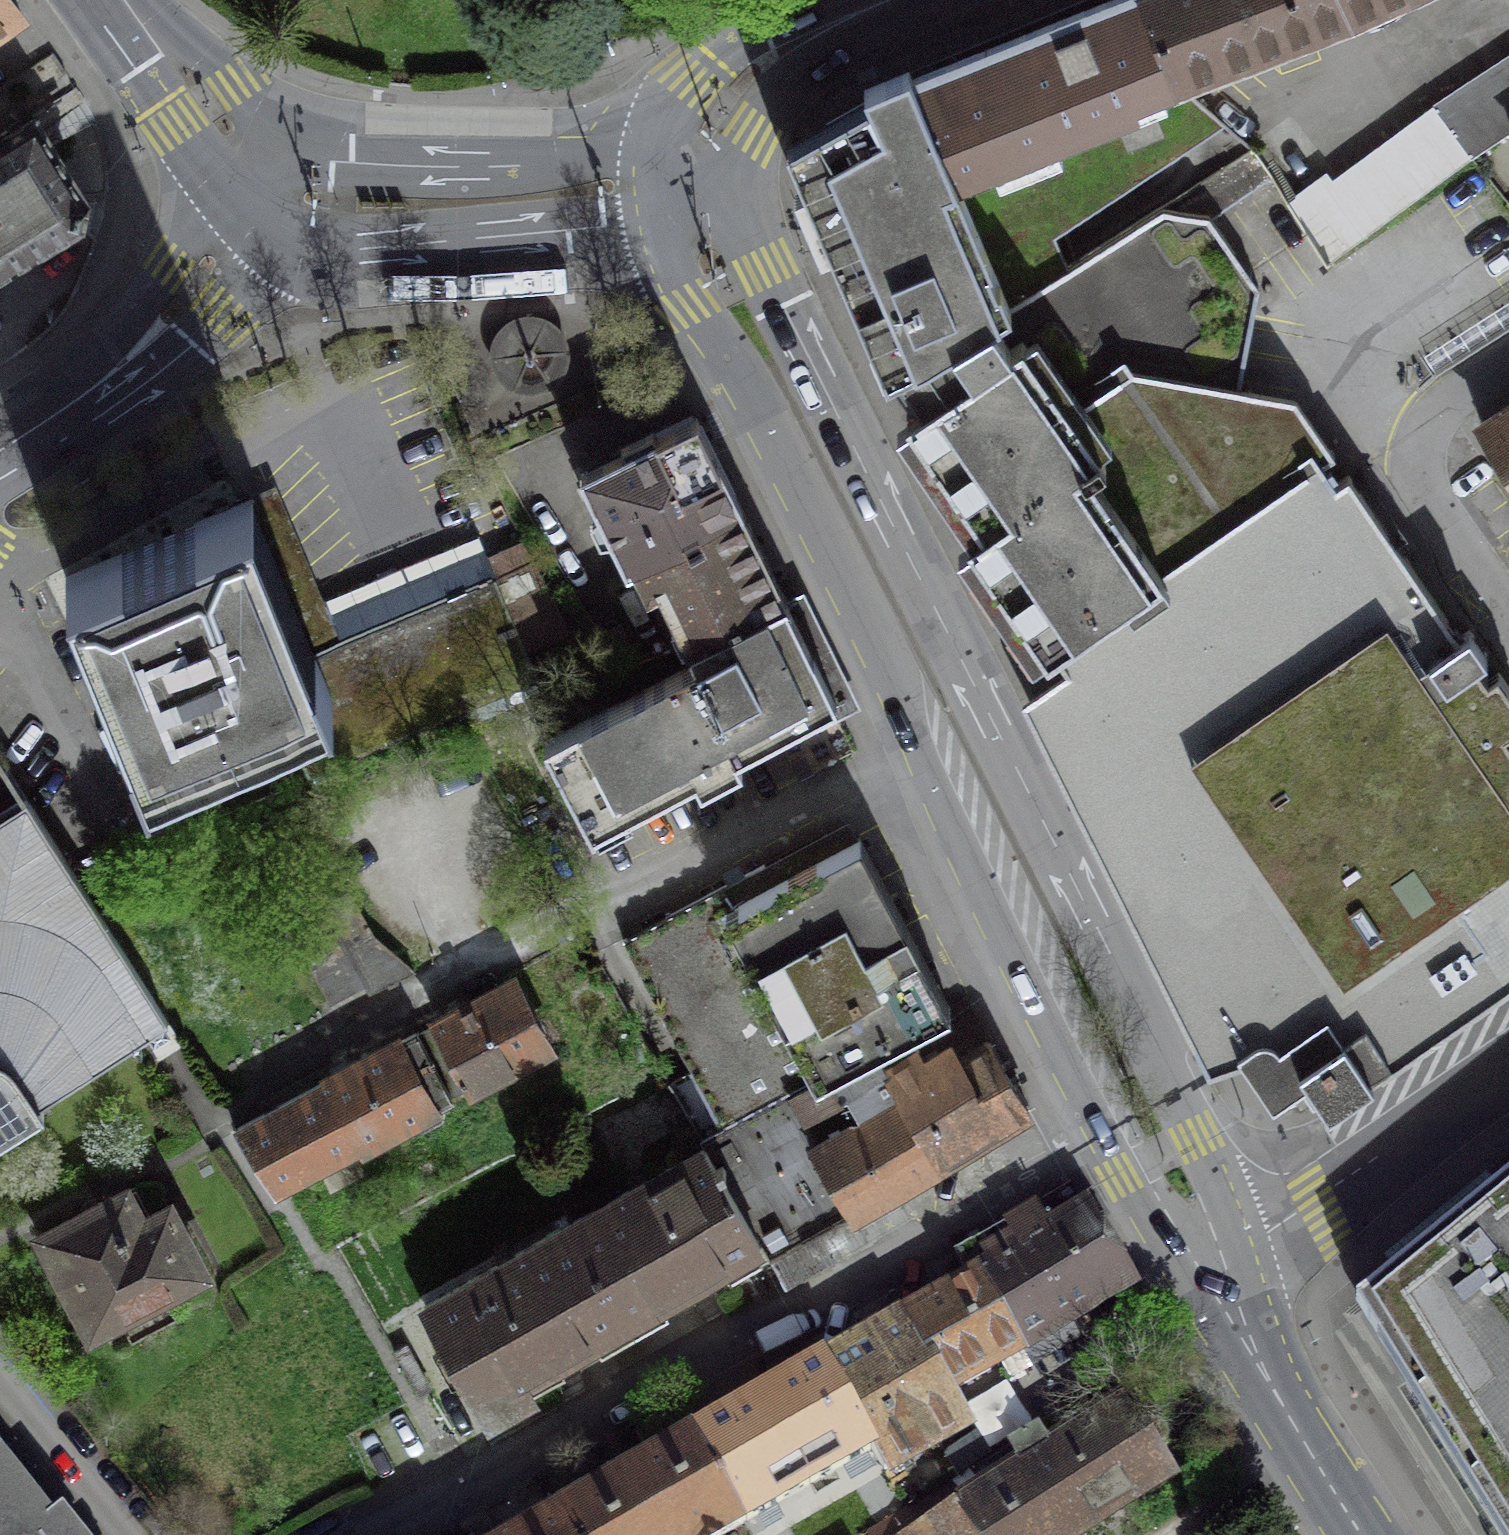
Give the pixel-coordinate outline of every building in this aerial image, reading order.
[(22,8),(16,0),(0,0),(0,23),(22,8)] [(1131,97),(1146,91),(1174,80),(1144,0),(1102,0),(911,75),(954,178),(1135,106),(1131,97)] [(1174,80),(1334,19),(1349,13),(1344,0),(1144,0),(1174,80)] [(1349,13),(1380,0),(1344,0),(1349,13)] [(1435,109),(1470,157),(1508,131),(1508,60),(1435,109)] [(954,178),(911,75),(789,144),(888,378),(1007,303),(954,178)] [(954,178),(1007,303),(1068,265),(1054,235),(1155,170),(1165,142),(1146,91),(1131,97),(1135,106),(954,178)] [(1470,157),(1435,109),(1331,186),(1325,176),(1288,204),(1326,263),(1470,157)] [(35,118),(0,140),(0,271),(81,220),(85,199),(67,168),(55,151),(35,118)] [(934,446),(932,448),(935,453),(938,451),(961,484),(958,486),(960,490),(962,488),(985,521),(974,531),(968,531),(967,536),(973,536),(995,566),(995,575),(999,574),(1021,606),(1021,612),(1026,612),(1026,607),(1036,601),(1060,635),(1320,463),(1334,454),(1293,395),(1240,386),(1258,288),(1208,214),(1163,206),(1068,265),(1007,303),(888,378),(934,446)] [(562,376),(569,358),(566,338),(554,323),(535,315),(515,318),(500,331),(493,349),(495,369),(508,384),(526,392),(546,389),(562,376)] [(1435,365),(1442,376),(1508,331),(1508,316),(1435,365)] [(1482,426),(1508,469),(1508,409),(1482,426)] [(636,561),(742,509),(696,416),(581,473),(626,567),(636,561)] [(1320,463),(1060,635),(1044,646),(1047,650),(1052,646),(1066,667),(1021,699),(1051,758),(1209,1068),(1242,1055),(1277,1105),(1290,1105),(1304,1097),(1313,1109),(1326,1099),(1330,1105),(1508,979),(1508,688),(1499,673),(1487,680),(1476,662),(1486,655),(1468,629),(1458,635),(1402,554),(1348,474),(1335,483),(1320,463)] [(251,499),(65,576),(145,769),(282,712),(331,692),(315,652),(251,499)] [(658,582),(689,646),(785,598),(749,524),(742,509),(636,561),(648,586),(658,582)] [(357,635),(315,652),(331,692),(282,712),(308,774),(538,679),(495,577),(420,608),(412,588),(349,614),(357,635)] [(785,598),(689,646),(696,661),(546,741),(591,830),(837,702),(785,598)] [(44,1111),(38,1101),(141,1037),(150,1051),(176,1035),(27,797),(0,814),(0,1139),(44,1111)] [(667,919),(624,940),(693,1068),(667,1081),(700,1137),(873,1045),(949,1004),(906,925),(860,837),(841,846),(832,829),(721,886),(666,916),(667,919)] [(371,932),(348,893),(323,906),(334,926),(366,980),(373,994),(415,971),(387,946),(386,948),(371,932)] [(366,980),(334,926),(323,936),(301,947),(331,1000),(366,980)] [(439,1023),(418,1034),(450,1095),(471,1084),(472,1086),(548,1046),(513,981),(438,1021),(439,1023)] [(446,1108),(442,1100),(450,1095),(418,1034),(235,1129),(274,1192),(409,1118),(412,1125),(423,1129),(443,1119),(446,1108)] [(873,1045),(700,1137),(705,1145),(759,1240),(769,1257),(1029,1109),(989,1041),(958,1059),(952,1046),(925,1065),(918,1052),(888,1072),(873,1045)] [(705,1145),(572,1221),(626,1317),(759,1240),(705,1145)] [(1372,1291),(1403,1341),(1508,1513),(1508,1180),(1372,1291)] [(979,1271),(902,1315),(945,1391),(951,1388),(1020,1349),(1025,1341),(1131,1281),(1103,1232),(1090,1208),(1085,1211),(1070,1185),(963,1246),(979,1271)] [(41,1234),(90,1330),(161,1293),(165,1301),(207,1280),(169,1205),(140,1220),(125,1189),(81,1211),(82,1213),(41,1234)] [(572,1221),(425,1305),(489,1417),(533,1392),(523,1375),(626,1317),(572,1221)] [(874,1447),(887,1470),(969,1424),(951,1388),(945,1391),(902,1315),(824,1361),(874,1447)] [(746,1406),(696,1435),(746,1521),(874,1447),(824,1361),(773,1391),(769,1385),(743,1400),(746,1406)] [(977,1534),(1069,1534),(1171,1473),(1123,1395),(1046,1442),(1035,1424),(1008,1441),(1018,1458),(956,1499),(977,1534)] [(560,1513),(573,1534),(720,1534),(746,1521),(696,1435),(642,1466),(639,1460),(611,1476),(614,1482),(560,1513)] [(0,1453),(0,1534),(65,1534),(0,1453)] [(946,1483),(868,1533),(869,1534),(977,1534),(956,1499),(946,1483)] [(560,1513),(521,1534),(573,1534),(560,1513)]
